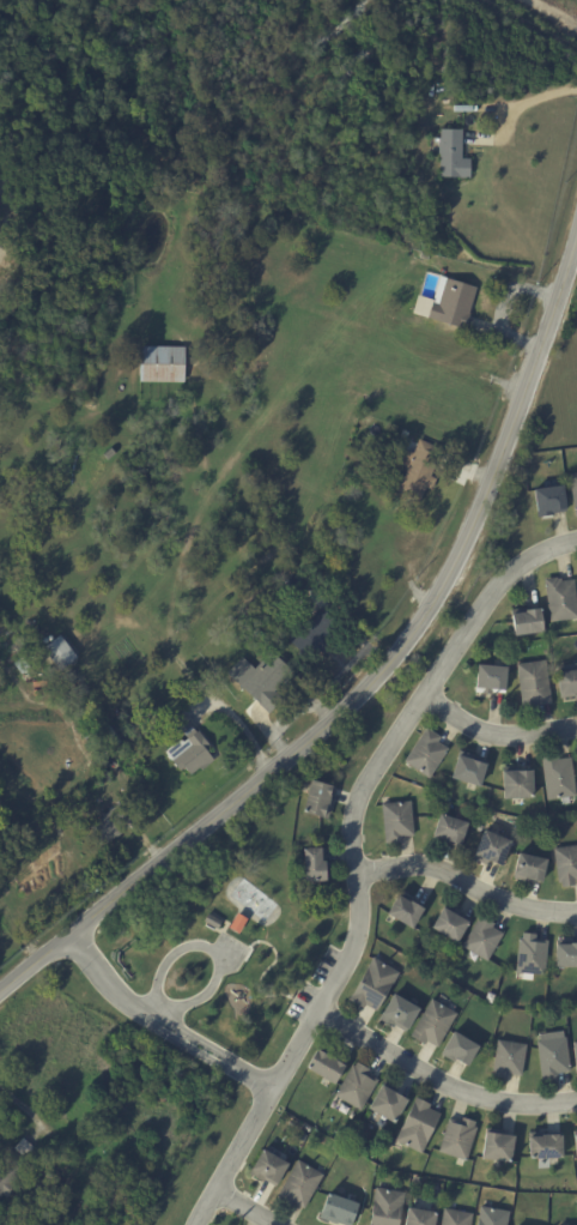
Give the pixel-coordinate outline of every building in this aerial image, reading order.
[(462,133),(461,161),(470,162),(469,181),(438,180),(439,157),(438,157),(439,141),(441,132),(462,133)] [(472,304),(463,332),(412,316),(417,298),(432,303),(441,278),(476,289),(472,304)] [(183,349),(182,384),(138,381),(139,346),(184,349),(183,349)] [(360,412),(369,415),(365,426),(357,423),(360,412)] [(409,432),(407,441),(400,439),(403,429),(409,432)] [(439,451),(419,500),(396,491),(407,465),(402,463),(407,451),(413,453),(419,439),(441,447),(439,451)] [(99,453),(104,459),(111,452),(108,447),(99,453)] [(569,473),(576,472),(576,516),(575,517),(569,473)] [(364,481),(373,484),(370,493),(362,489),(364,481)] [(565,511),(553,513),(553,515),(536,517),(533,488),(563,484),(566,511),(565,511)] [(303,585),(297,590),(296,589),(288,596),(281,589),(287,581),(286,579),(292,573),(303,585)] [(575,580),(576,599),(576,619),(549,622),(545,579),(557,578),(557,579),(560,579),(561,579),(561,581),(575,580)] [(314,607),(304,617),(292,607),(302,596),(314,607)] [(543,632),(514,635),(511,611),(526,609),(526,610),(540,609),(543,632)] [(340,632),(310,660),(288,638),(310,617),(315,622),(323,612),(340,630),(340,632)] [(60,635),(77,657),(60,671),(41,648),(59,634),(60,635)] [(291,689),(267,712),(239,684),(272,652),(296,675),(287,683),(291,688),(291,689)] [(549,704),(539,705),(539,707),(522,710),(516,663),(546,659),(551,702),(549,704)] [(494,664),(506,665),(504,692),(492,692),(492,693),(475,692),(476,663),(494,664)] [(555,671),(576,669),(576,692),(575,693),(576,696),(559,699),(555,671)] [(68,671),(75,678),(69,684),(62,677),(68,671)] [(183,713),(194,726),(192,728),(196,734),(199,732),(211,748),(206,752),(214,761),(204,770),(201,767),(190,776),(184,768),(181,772),(172,761),(172,762),(165,753),(168,752),(178,743),(177,742),(180,741),(186,742),(188,740),(183,734),(181,736),(170,723),(183,713)] [(148,730),(160,720),(166,726),(154,737),(148,730)] [(441,736),(437,741),(448,748),(429,778),(403,760),(426,726),(441,736)] [(462,753),(476,758),(475,759),(487,762),(479,786),(450,777),(458,752),(462,753)] [(570,758),(571,758),(576,796),(547,799),(541,756),(558,754),(558,759),(570,758)] [(530,770),(532,770),(533,797),(502,798),(502,767),(517,767),(517,771),(530,770)] [(334,789),(332,799),(333,799),(327,819),(300,810),(310,779),(335,786),(334,789)] [(86,792),(91,798),(80,807),(75,801),(86,792)] [(413,835),(400,837),(401,841),(384,843),(381,804),(411,801),(414,835),(413,835)] [(466,821),(468,822),(461,845),(449,841),(448,846),(438,843),(438,841),(432,840),(433,835),(432,835),(439,813),(466,821)] [(500,864),(488,859),(487,864),(473,858),(475,855),(474,853),(484,829),(511,840),(502,865),(500,864)] [(324,850),(324,862),(323,862),(323,863),(329,863),(329,880),(324,880),(324,881),(303,881),(302,849),(320,847),(320,849),(324,849),(324,850)] [(553,851),(576,847),(576,882),(575,882),(576,887),(561,889),(561,886),(558,886),(553,851)] [(541,881),(530,879),(529,882),(514,879),(515,874),(514,874),(518,852),(547,859),(542,881),(541,881)] [(397,894),(409,901),(409,900),(424,909),(412,929),(385,913),(397,894)] [(460,911),(460,912),(460,913),(469,919),(457,942),(431,928),(444,903),(460,911)] [(212,916),(221,922),(218,929),(204,921),(208,913),(212,916)] [(247,918),(237,934),(227,928),(237,913),(247,918)] [(487,921),(494,924),(492,927),(503,934),(487,961),(462,946),(479,915),(487,921)] [(534,939),(547,940),(543,974),(514,972),(517,937),(521,937),(521,933),(535,934),(534,939)] [(572,942),(576,942),(576,966),(554,966),(554,943),(555,943),(555,939),(571,939),(571,942),(572,942)] [(375,959),(399,973),(376,1010),(365,1003),(363,1007),(348,998),(372,958),(375,959)] [(409,1003),(419,1009),(406,1032),(395,1026),(394,1028),(378,1019),(382,1014),(381,1014),(393,994),(409,1003)] [(437,1002),(456,1014),(437,1048),(426,1040),(424,1044),(409,1036),(431,998),(437,1002)] [(458,1034),(479,1046),(468,1067),(456,1061),(455,1063),(441,1054),(453,1031),(458,1034)] [(569,1072),(557,1073),(558,1079),(541,1080),(536,1040),(565,1037),(570,1072),(569,1072)] [(509,1042),(527,1044),(521,1076),(509,1074),(508,1079),(493,1076),(494,1072),(491,1072),(497,1039),(509,1042)] [(322,1052),(327,1055),(327,1054),(335,1058),(335,1060),(340,1062),(341,1060),(347,1063),(334,1085),(304,1067),(315,1049),(322,1052)] [(368,1072),(366,1074),(377,1080),(360,1111),(334,1096),(351,1066),(354,1067),(357,1063),(369,1070),(368,1072)] [(157,1080),(164,1082),(159,1093),(168,1097),(165,1102),(145,1092),(152,1078),(157,1080)] [(394,1087),(399,1090),(396,1094),(407,1100),(393,1123),(368,1108),(383,1081),(394,1087)] [(426,1103),(431,1105),(429,1109),(441,1115),(421,1154),(395,1141),(415,1098),(426,1103)] [(463,1118),(475,1122),(474,1127),(476,1128),(466,1160),(438,1152),(448,1118),(461,1122),(462,1118),(463,1118)] [(497,1129),(502,1130),(502,1134),(514,1135),(511,1163),(481,1158),(485,1128),(497,1129)] [(560,1134),(561,1134),(561,1159),(528,1159),(527,1132),(548,1132),(548,1134),(560,1134)] [(2,1191),(0,1194),(0,1156),(10,1145),(12,1147),(30,1165),(5,1194),(2,1191)] [(278,1159),(287,1165),(274,1187),(263,1181),(262,1183),(247,1173),(261,1149),(278,1159)] [(317,1171),(323,1175),(304,1209),(292,1202),(291,1206),(275,1197),(297,1160),(317,1171)] [(49,1171),(55,1177),(50,1182),(43,1176),(49,1171)] [(45,1181),(48,1185),(40,1191),(36,1187),(45,1181)] [(405,1193),(399,1224),(368,1224),(375,1188),(379,1189),(405,1193)] [(358,1205),(352,1224),(343,1224),(339,1224),(338,1224),(318,1219),(327,1194),(347,1200),(358,1205)] [(509,1212),(507,1224),(477,1224),(480,1207),(484,1207),(509,1212)] [(437,1214),(435,1224),(404,1224),(407,1208),(408,1208),(437,1214)] [(473,1214),(471,1224),(440,1224),(443,1208),(448,1209),(473,1214)]
